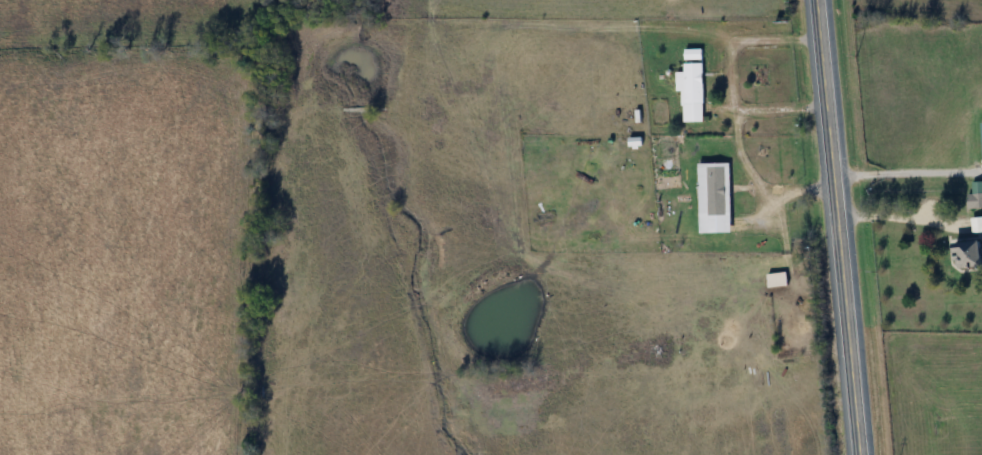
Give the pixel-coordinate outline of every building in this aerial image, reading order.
[(687,60),(702,60),(702,49),(687,49),(687,60)] [(685,122),(704,122),(704,62),(685,62),(685,122)] [(969,207),(981,207),(981,195),(969,195),(969,207)] [(981,232),(981,218),(972,218),(973,233),(981,232)] [(955,242),(955,254),(961,254),(962,267),(981,266),(981,242),(955,242)] [(770,288),(789,286),(787,272),(769,274),(770,288)]
